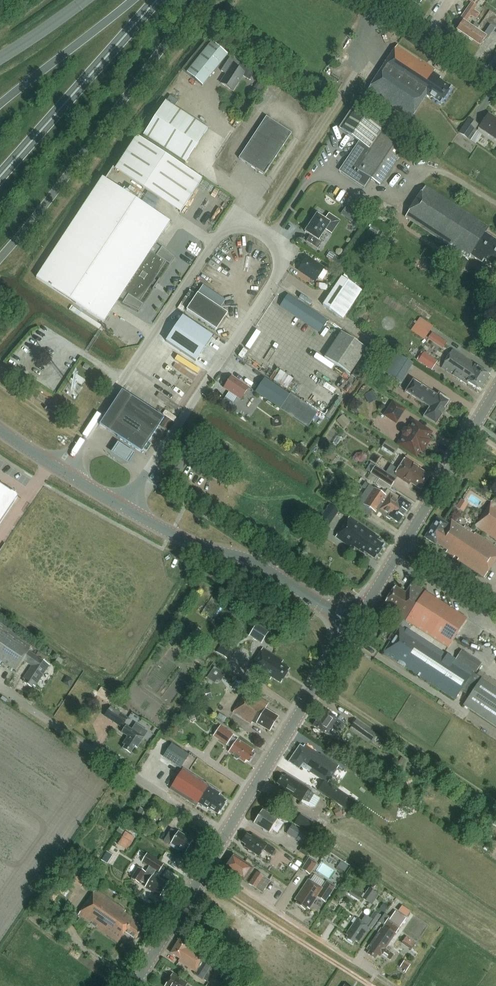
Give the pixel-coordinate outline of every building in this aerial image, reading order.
[(479,13),(481,9),(475,4),(478,0),(468,0),(472,3),(469,6),(479,13)] [(466,23),(471,16),(475,19),(479,13),(469,6),(460,20),(463,22),(457,30),(468,38),(477,25),(476,24),(473,28),(466,23)] [(477,25),(468,38),(480,46),(486,37),(488,38),(495,28),(490,25),(484,35),(477,31),(480,27),(477,25)] [(201,86),(227,55),(211,42),(185,73),(201,86)] [(452,88),(439,80),(441,77),(433,72),(435,70),(397,44),(364,95),(371,99),(373,96),(409,120),(425,96),(430,99),(431,98),(441,104),(452,88)] [(220,83),(232,91),(233,92),(243,76),(249,80),(255,70),(241,61),(239,64),(235,60),(229,56),(220,71),(225,75),(220,83)] [(264,76),(258,85),(263,88),(269,80),(264,76)] [(170,96),(166,102),(164,101),(142,135),(184,163),(207,129),(174,108),(178,102),(170,96)] [(353,108),(339,129),(358,142),(340,168),(341,169),(341,171),(342,172),(341,173),(363,188),(369,179),(378,185),(395,160),(404,146),(406,143),(381,127),(353,108)] [(489,113),(478,128),(495,140),(495,118),(489,113)] [(263,175),(269,167),(290,133),(265,117),(237,159),(254,170),(263,175)] [(477,124),(468,118),(458,133),(470,141),(477,131),(474,129),(477,124)] [(135,137),(114,169),(179,213),(201,180),(135,137)] [(102,323),(119,297),(123,300),(121,304),(138,311),(173,258),(155,242),(168,222),(101,177),(35,278),(102,323)] [(464,256),(469,259),(471,256),(481,263),(483,261),(492,266),(495,261),(495,242),(485,235),(489,228),(425,186),(405,217),(459,253),(456,258),(460,261),(464,256)] [(352,222),(356,216),(351,212),(346,218),(352,222)] [(316,215),(305,233),(309,236),(306,241),(318,249),(322,243),(319,242),(326,231),(331,224),(325,220),(316,215)] [(398,223),(392,219),(387,227),(393,230),(398,223)] [(212,254),(217,265),(249,252),(244,242),(212,254)] [(332,261),(335,256),(330,253),(327,258),(332,261)] [(306,258),(297,270),(314,282),(317,277),(322,280),(327,272),(323,269),(306,258)] [(468,261),(463,258),(458,266),(463,269),(468,261)] [(341,277),(322,306),(342,319),(361,291),(354,286),(357,282),(345,274),(342,278),(341,277)] [(186,311),(216,332),(227,315),(197,295),(186,311)] [(288,295),(282,304),(292,311),(291,314),(319,333),(327,321),(288,295)] [(183,316),(166,341),(196,361),(213,336),(183,316)] [(425,338),(429,331),(416,323),(412,330),(425,338)] [(366,349),(340,332),(324,357),(350,374),(366,349)] [(432,333),(428,339),(443,349),(447,343),(432,333)] [(466,382),(480,390),(489,376),(474,366),(475,365),(453,350),(441,368),(465,384),(466,382)] [(423,352),(417,362),(431,371),(437,362),(423,352)] [(412,364),(397,354),(385,372),(400,382),(412,364)] [(76,375),(73,380),(81,385),(84,380),(76,375)] [(231,377),(223,389),(228,393),(224,399),(233,404),(237,398),(240,400),(247,388),(231,377)] [(263,379),(255,392),(280,408),(288,395),(263,379)] [(436,395),(411,380),(403,392),(428,408),(422,417),(435,425),(450,401),(437,393),(436,395)] [(164,418),(122,391),(111,408),(100,425),(142,453),(144,450),(147,452),(152,444),(149,442),(153,435),(164,418)] [(372,391),(364,395),(369,404),(376,400),(372,391)] [(383,416),(395,423),(404,409),(391,402),(383,416)] [(304,403),(294,419),(308,428),(318,412),(304,403)] [(342,416),(336,421),(343,428),(349,423),(342,416)] [(398,444),(415,455),(419,449),(423,452),(431,440),(427,437),(430,433),(413,422),(407,430),(407,429),(403,430),(402,433),(402,436),(403,436),(398,444)] [(383,447),(381,449),(392,456),(393,454),(394,455),(399,448),(386,440),(382,447),(383,447)] [(118,443),(111,453),(128,464),(135,454),(118,443)] [(405,458),(400,466),(397,469),(390,465),(385,472),(375,466),(370,473),(379,479),(391,487),(397,477),(409,485),(410,483),(420,489),(425,483),(429,476),(419,469),(420,467),(405,458)] [(379,479),(375,485),(386,492),(387,490),(388,491),(391,487),(379,479)] [(366,490),(357,502),(371,511),(373,509),(390,520),(391,519),(398,524),(403,515),(410,505),(388,491),(387,490),(386,492),(383,495),(373,488),(373,489),(369,485),(364,482),(361,487),(366,490)] [(11,492),(0,485),(0,524),(18,496),(11,492)] [(456,507),(463,512),(469,504),(461,499),(456,507)] [(489,501),(474,525),(495,540),(495,505),(489,501)] [(339,511),(330,504),(319,519),(329,526),(339,511)] [(335,537),(353,549),(354,547),(363,553),(364,552),(376,560),(385,546),(377,540),(378,538),(375,536),(376,535),(349,517),(335,537)] [(464,527),(463,529),(450,521),(447,526),(436,518),(423,538),(434,545),(435,543),(445,550),(444,551),(484,577),(495,560),(495,549),(464,527)] [(303,552),(300,557),(306,560),(309,555),(303,552)] [(401,617),(448,648),(467,619),(412,584),(405,594),(395,588),(386,601),(396,608),(395,610),(402,615),(401,617)] [(474,588),(469,596),(474,599),(479,591),(474,588)] [(219,602),(212,597),(202,611),(209,616),(219,602)] [(256,624),(248,636),(260,644),(268,632),(256,624)] [(383,652),(453,699),(459,691),(468,696),(462,705),(495,728),(495,689),(475,674),(473,673),(473,672),(455,659),(447,654),(447,655),(407,628),(406,630),(400,626),(383,652)] [(16,671),(23,661),(32,666),(23,679),(26,680),(24,683),(32,688),(33,685),(36,687),(50,666),(29,652),(30,650),(0,629),(0,660),(16,671)] [(478,641),(495,651),(495,645),(481,637),(478,641)] [(232,649),(221,643),(216,652),(227,659),(232,649)] [(282,684),(290,670),(282,664),(283,661),(263,649),(250,670),(264,678),(265,677),(270,680),(272,678),(282,684)] [(461,649),(455,659),(473,672),(473,673),(475,674),(482,663),(461,649)] [(63,661),(58,658),(55,663),(60,666),(63,661)] [(210,689),(203,691),(206,700),(212,698),(210,689)] [(203,691),(194,693),(197,702),(206,700),(203,691)] [(256,724),(269,731),(278,716),(265,708),(268,703),(256,695),(255,698),(246,692),(233,713),(251,724),(252,724),(255,726),(256,724)] [(104,716),(121,728),(127,719),(109,707),(104,716)] [(192,710),(187,712),(189,721),(195,719),(192,710)] [(314,726),(329,736),(333,739),(343,723),(325,711),(320,719),(319,718),(314,726)] [(382,739),(356,720),(348,730),(367,744),(369,742),(376,747),(382,739)] [(144,738),(139,734),(142,729),(134,724),(131,729),(126,726),(122,733),(128,737),(123,744),(125,745),(123,749),(131,754),(135,747),(137,748),(144,738)] [(226,745),(233,734),(220,725),(212,736),(226,745)] [(247,760),(250,763),(255,755),(252,753),(254,750),(238,739),(229,752),(239,759),(245,763),(247,760)] [(162,757),(180,768),(189,755),(171,743),(162,757)] [(339,767),(321,754),(320,756),(305,746),(303,748),(300,746),(289,763),(299,769),(300,768),(306,772),(307,770),(327,784),(339,767)] [(209,808),(219,815),(227,802),(219,796),(221,793),(183,769),(170,788),(197,806),(199,803),(208,809),(209,808)] [(301,802),(302,801),(308,804),(313,795),(308,791),(309,789),(286,775),(285,778),(282,776),(277,784),(280,786),(278,788),(301,802)] [(332,787),(326,796),(344,808),(350,800),(332,787)] [(142,823),(148,813),(140,807),(133,817),(142,823)] [(274,826),(279,830),(283,823),(263,810),(254,823),(269,833),(274,826)] [(314,822),(300,814),(295,823),(309,831),(314,822)] [(122,825),(117,832),(122,835),(126,828),(122,825)] [(303,833),(291,825),(286,833),(297,841),(303,833)] [(180,849),(185,853),(193,841),(179,832),(178,834),(172,830),(164,841),(179,851),(180,849)] [(126,832),(123,836),(132,842),(135,837),(126,832)] [(276,850),(267,844),(252,834),(251,837),(247,835),(242,843),(245,845),(244,847),(259,857),(264,850),(272,855),(276,850)] [(310,849),(314,842),(308,838),(304,845),(310,849)] [(308,857),(315,861),(320,854),(313,850),(308,857)] [(104,869),(112,855),(106,851),(97,865),(104,869)] [(146,872),(138,868),(131,879),(139,883),(140,881),(147,885),(145,887),(160,897),(167,886),(153,877),(157,871),(160,873),(165,865),(147,855),(142,862),(150,867),(146,872)] [(225,868),(244,881),(252,868),(234,856),(225,868)] [(316,863),(308,858),(301,870),(309,875),(316,863)] [(78,869),(71,880),(81,887),(88,876),(78,869)] [(271,881),(270,880),(273,875),(269,873),(266,878),(257,871),(248,884),(262,893),(271,881)] [(309,909),(317,898),(324,902),(335,887),(326,881),(322,888),(309,880),(295,900),(298,902),(296,904),(305,910),(307,908),(309,909)] [(372,904),(378,894),(368,888),(362,897),(372,904)] [(124,932),(135,940),(142,930),(137,926),(138,924),(131,920),(132,918),(124,913),(125,911),(96,890),(79,915),(117,942),(124,932)] [(379,910),(385,914),(389,908),(383,904),(379,910)] [(411,912),(402,906),(399,911),(407,917),(411,912)] [(386,948),(396,934),(406,919),(396,911),(391,918),(385,914),(379,923),(384,926),(386,927),(384,930),(381,928),(368,948),(370,950),(368,954),(375,959),(378,955),(380,957),(381,955),(389,960),(393,954),(386,948)] [(359,943),(370,927),(371,929),(380,916),(374,912),(369,918),(365,915),(361,921),(357,919),(346,935),(348,936),(347,938),(354,943),(356,941),(359,943)] [(86,921),(80,917),(73,926),(80,930),(86,921)] [(412,949),(417,942),(407,935),(402,941),(412,949)] [(196,972),(194,974),(203,980),(204,977),(210,981),(209,984),(213,985),(228,985),(234,977),(225,971),(227,968),(222,965),(220,968),(213,963),(204,958),(188,947),(189,945),(180,939),(171,953),(180,959),(179,961),(196,972)] [(403,960),(399,967),(406,971),(410,964),(403,960)] [(187,984),(173,975),(166,985),(186,985),(187,984)]
